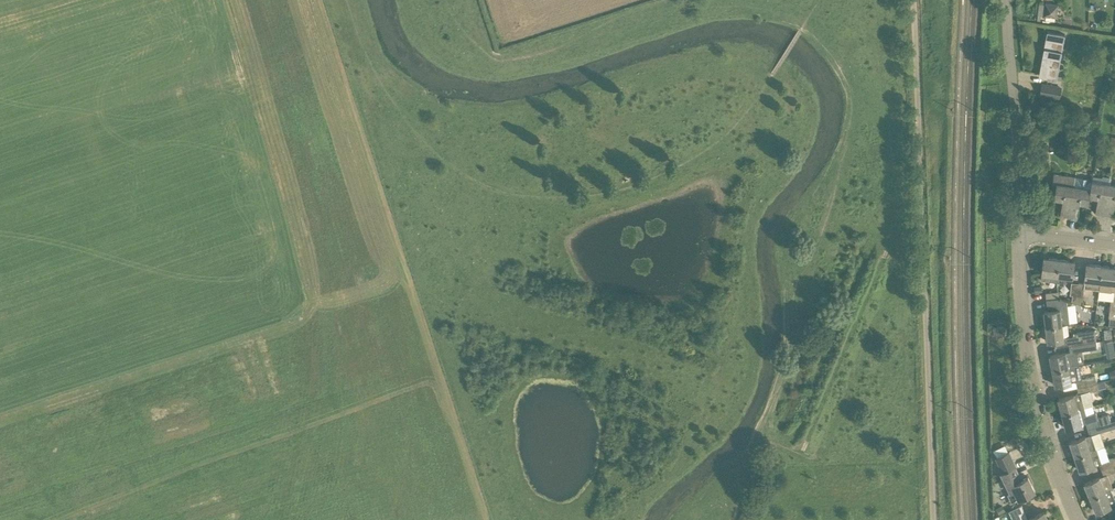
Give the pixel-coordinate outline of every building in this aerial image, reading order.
[(1046,16),(1055,17),(1056,17),(1058,5),(1046,3),(1046,4),(1044,15),(1046,16)] [(1065,34),(1047,31),(1039,74),(1057,77),(1065,34)] [(1061,87),(1042,84),(1041,94),(1059,97),(1061,87)] [(1048,154),(1049,145),(1040,144),(1039,153),(1048,154)] [(1063,200),(1060,215),(1069,217),(1075,177),(1054,174),(1052,189),(1056,189),(1054,198),(1063,200)] [(1075,177),(1069,217),(1077,218),(1080,202),(1089,204),(1090,196),(1093,180),(1092,180),(1092,181),(1076,179),(1076,177),(1075,177)] [(1109,183),(1093,180),(1090,196),(1098,197),(1096,213),(1104,215),(1109,183)] [(1109,183),(1104,215),(1113,216),(1114,202),(1114,184),(1109,183)] [(1059,260),(1047,258),(1044,258),(1041,280),(1057,282),(1059,260)] [(1074,262),(1072,261),(1059,260),(1057,282),(1066,283),(1067,277),(1073,278),(1074,262)] [(1085,287),(1099,289),(1102,266),(1086,264),(1084,284),(1079,283),(1076,304),(1082,306),(1085,287)] [(1102,266),(1099,289),(1114,291),(1114,301),(1111,301),(1109,318),(1110,319),(1110,318),(1114,318),(1114,267),(1102,266)] [(1076,304),(1079,283),(1072,282),(1070,295),(1072,296),(1071,302),(1076,304)] [(1046,293),(1047,300),(1059,298),(1058,292),(1046,293)] [(1044,311),(1045,313),(1046,326),(1063,324),(1068,324),(1065,300),(1059,298),(1047,300),(1048,310),(1044,311)] [(1065,340),(1063,324),(1046,326),(1048,342),(1065,340)] [(1104,329),(1105,339),(1112,338),(1112,329),(1104,329)] [(1068,339),(1069,345),(1097,341),(1095,330),(1076,333),(1076,338),(1068,339)] [(1050,355),(1050,357),(1053,370),(1079,365),(1076,351),(1098,348),(1097,341),(1069,345),(1069,351),(1050,355)] [(1056,385),(1072,382),(1070,375),(1080,373),(1079,365),(1053,370),(1055,383),(1056,385)] [(1076,382),(1077,387),(1097,383),(1096,376),(1089,378),(1082,380),(1082,381),(1076,382)] [(1099,389),(1097,383),(1077,387),(1078,393),(1080,393),(1099,389)] [(1085,408),(1080,393),(1078,393),(1059,398),(1062,413),(1085,408)] [(1018,406),(1010,407),(1012,415),(1019,413),(1018,406)] [(1062,413),(1066,426),(1066,429),(1086,424),(1087,428),(1111,422),(1109,414),(1098,417),(1096,412),(1087,415),(1085,408),(1062,413)] [(1111,422),(1087,428),(1089,435),(1091,434),(1114,427),(1114,421),(1111,422)] [(1096,449),(1091,434),(1089,435),(1070,441),(1075,456),(1096,449)] [(1075,456),(1079,468),(1080,471),(1096,466),(1094,460),(1102,457),(1099,448),(1096,449),(1075,456)] [(1028,476),(1021,480),(1015,467),(1016,466),(1009,451),(996,457),(1003,472),(1001,473),(1010,493),(1007,494),(1011,503),(1035,492),(1028,476)] [(1102,470),(1114,465),(1114,457),(1099,463),(1102,470)] [(1102,470),(1104,475),(1085,483),(1091,497),(1111,489),(1113,488),(1107,475),(1114,472),(1114,465),(1102,470)] [(1096,510),(1097,512),(1106,509),(1110,515),(1114,511),(1114,499),(1111,489),(1091,497),(1096,510)] [(1000,514),(1006,511),(1002,505),(996,508),(1000,514)] [(1009,511),(1013,519),(1049,519),(1045,511),(1028,519),(1022,505),(1009,511)]
